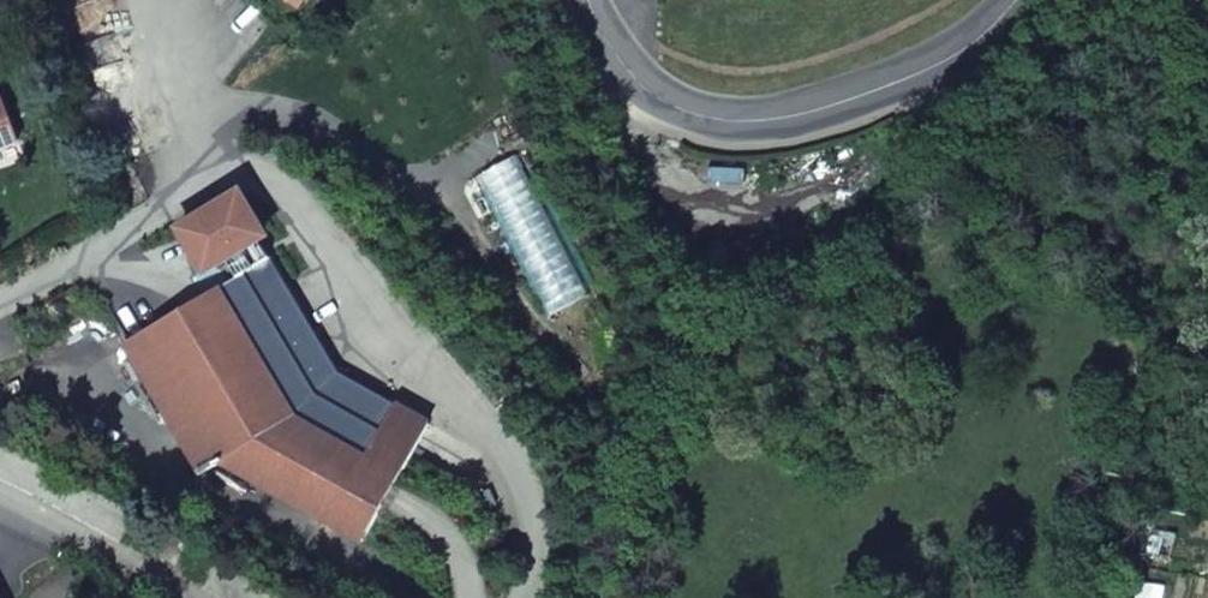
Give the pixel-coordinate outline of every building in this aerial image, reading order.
[(19,142),(2,99),(0,100),(0,149),(19,142)] [(249,216),(237,196),(178,230),(201,272),(226,258),(237,277),(125,343),(200,474),(216,464),(362,542),(426,422),(393,403),(394,401),(336,371),(270,258),(252,269),(241,250),(261,238),(249,216)]
